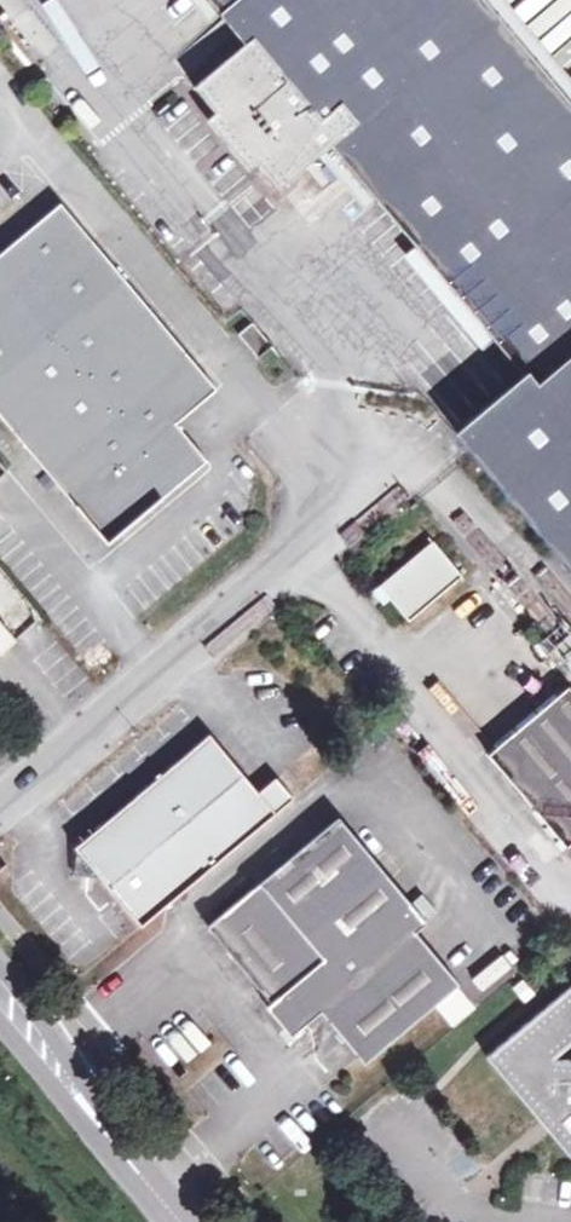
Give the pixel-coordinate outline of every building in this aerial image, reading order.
[(243,47),(193,91),(213,114),(213,121),(214,130),(222,144),(231,155),(240,162),(250,167),(259,169),(279,193),(330,151),(529,391),(463,449),(570,578),(570,107),(481,0),(253,0),(265,14),(245,33),(252,40),(243,47)] [(219,18),(240,0),(204,0),(219,18)] [(219,18),(243,47),(252,40),(245,33),(265,14),(253,0),(240,0),(219,18)] [(71,506),(143,514),(204,463),(173,425),(215,392),(58,207),(0,254),(0,420),(71,506)] [(258,362),(272,351),(251,328),(238,339),(258,362)] [(143,514),(71,506),(104,546),(143,514)] [(461,576),(432,542),(379,586),(407,622),(461,576)] [(15,644),(0,626),(0,656),(15,644)] [(489,753),(567,847),(570,843),(570,687),(489,753)] [(88,868),(101,883),(140,930),(294,801),(276,781),(258,795),(209,735),(73,849),(74,851),(88,868)] [(271,1005),(267,1009),(281,1027),(290,1036),(321,1011),(364,1063),(457,985),(414,933),(426,925),(338,820),(207,929),(271,1005)] [(88,868),(74,851),(74,880),(101,883),(88,868)] [(479,991),(510,968),(499,953),(468,976),(479,991)] [(486,1056),(570,1159),(570,1061),(554,1060),(570,1045),(570,985),(486,1056)]
